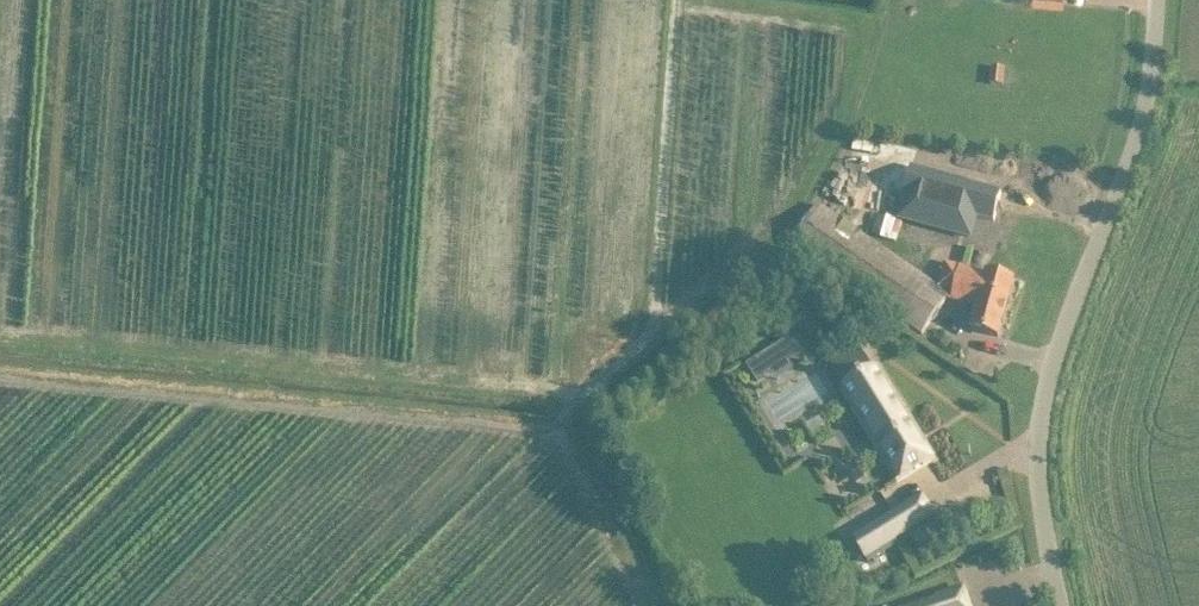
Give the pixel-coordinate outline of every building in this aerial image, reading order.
[(990,84),(1003,86),(1005,69),(992,67),(990,84)] [(995,221),(1002,194),(912,168),(905,196),(907,197),(902,218),(971,237),(976,216),(995,221)] [(790,245),(903,321),(922,335),(949,296),(817,206),(790,245)] [(971,330),(998,338),(1014,281),(987,274),(986,279),(961,272),(953,301),(978,308),(971,330)] [(752,359),(759,376),(805,357),(798,339),(752,359)] [(838,392),(884,464),(897,484),(935,459),(878,367),(872,371),(855,343),(828,360),(845,388),(838,392)] [(868,563),(909,538),(893,513),(852,538),(868,563)]
